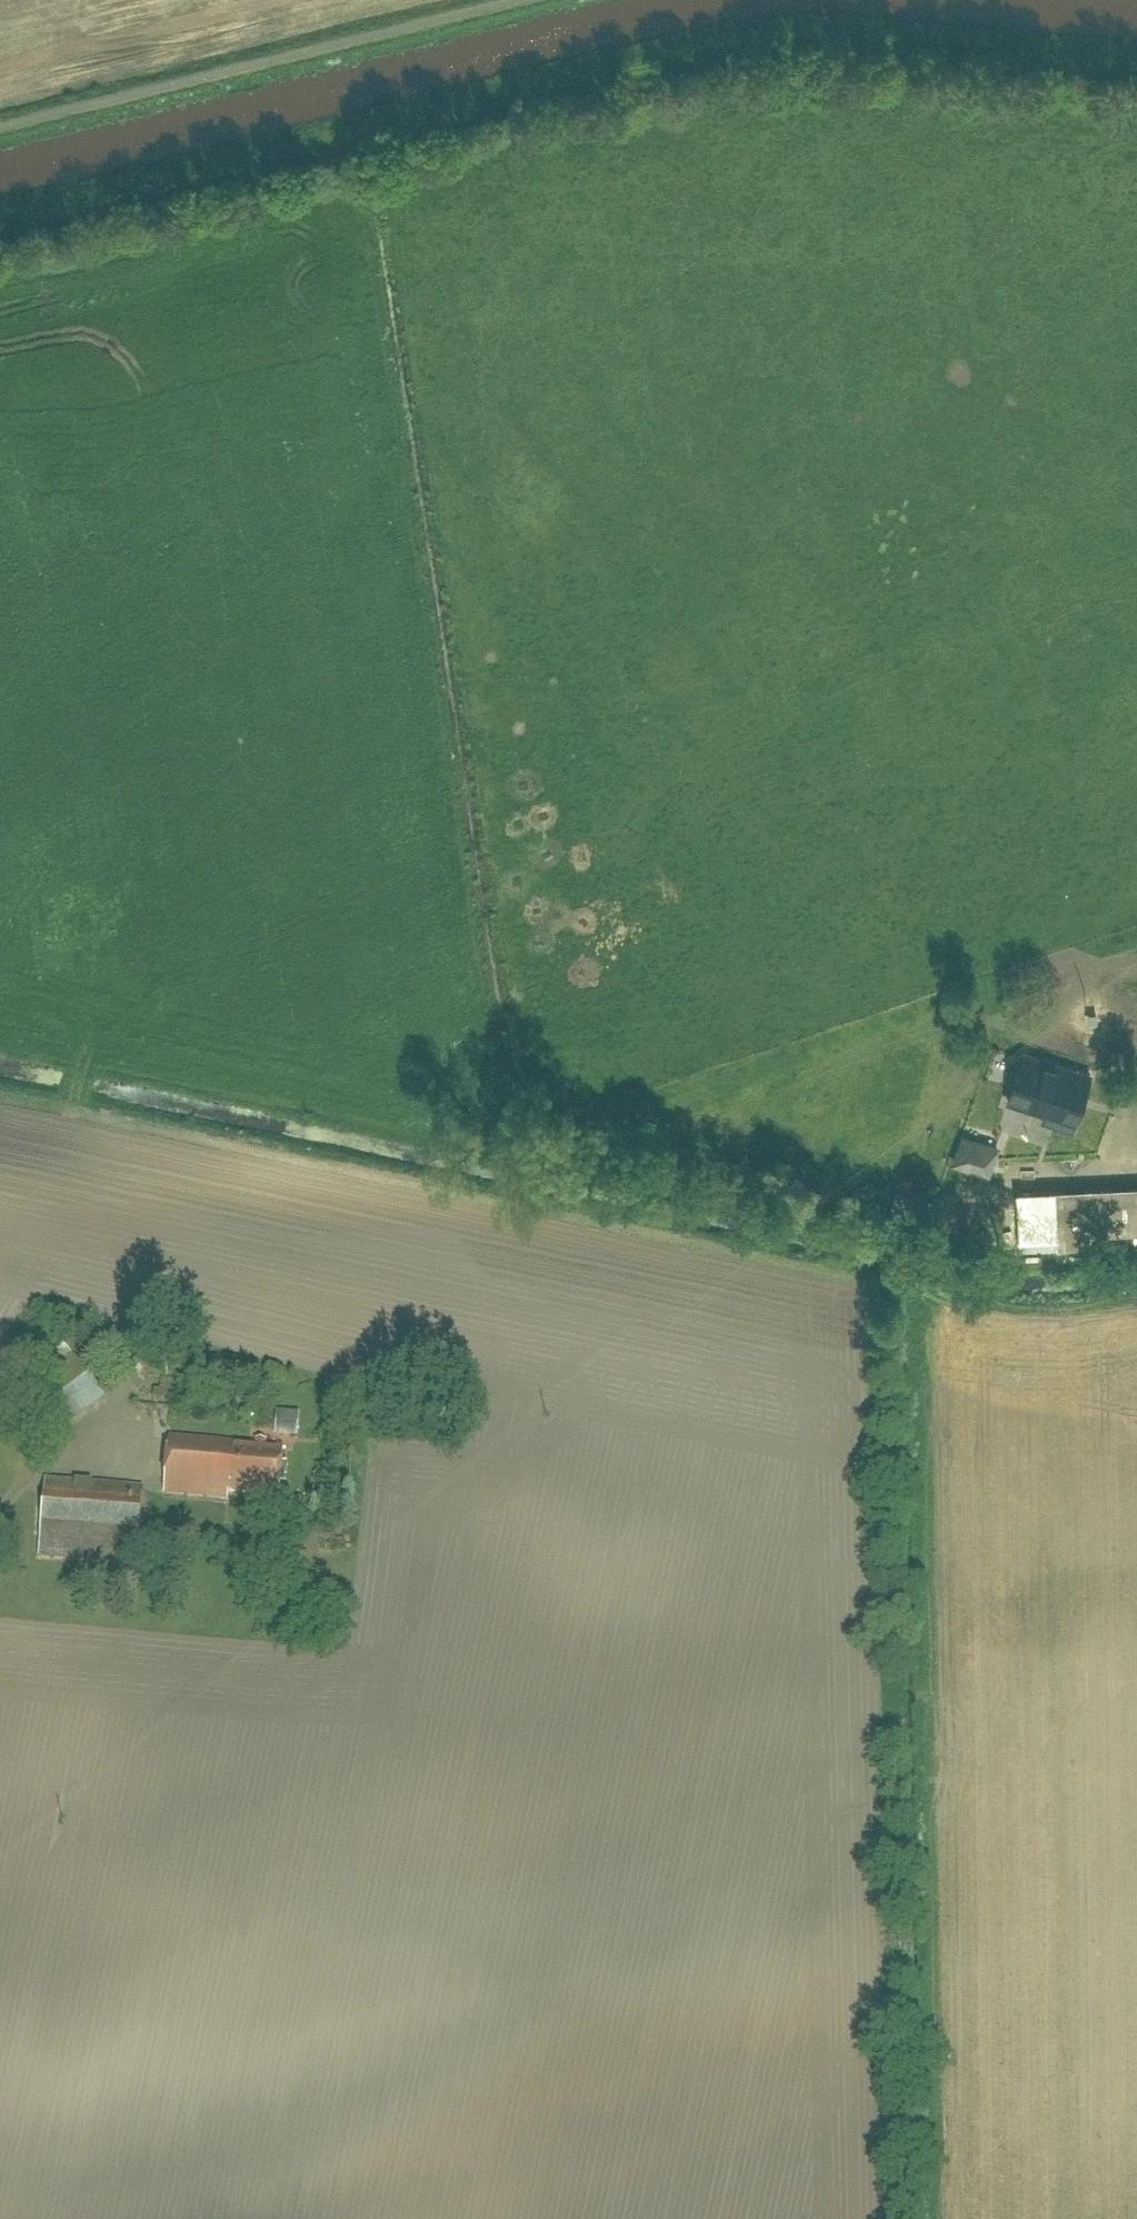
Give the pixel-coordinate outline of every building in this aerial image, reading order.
[(1017,1052),(1000,1100),(1074,1127),(1091,1079),(1017,1052)] [(1055,1195),(1056,1240),(1136,1238),(1136,1193),(1055,1195)] [(32,1379),(68,1425),(105,1396),(68,1350),(32,1379)] [(270,1453),(175,1439),(168,1493),(263,1506),(270,1453)] [(127,1495),(39,1493),(38,1556),(126,1558),(127,1495)]
